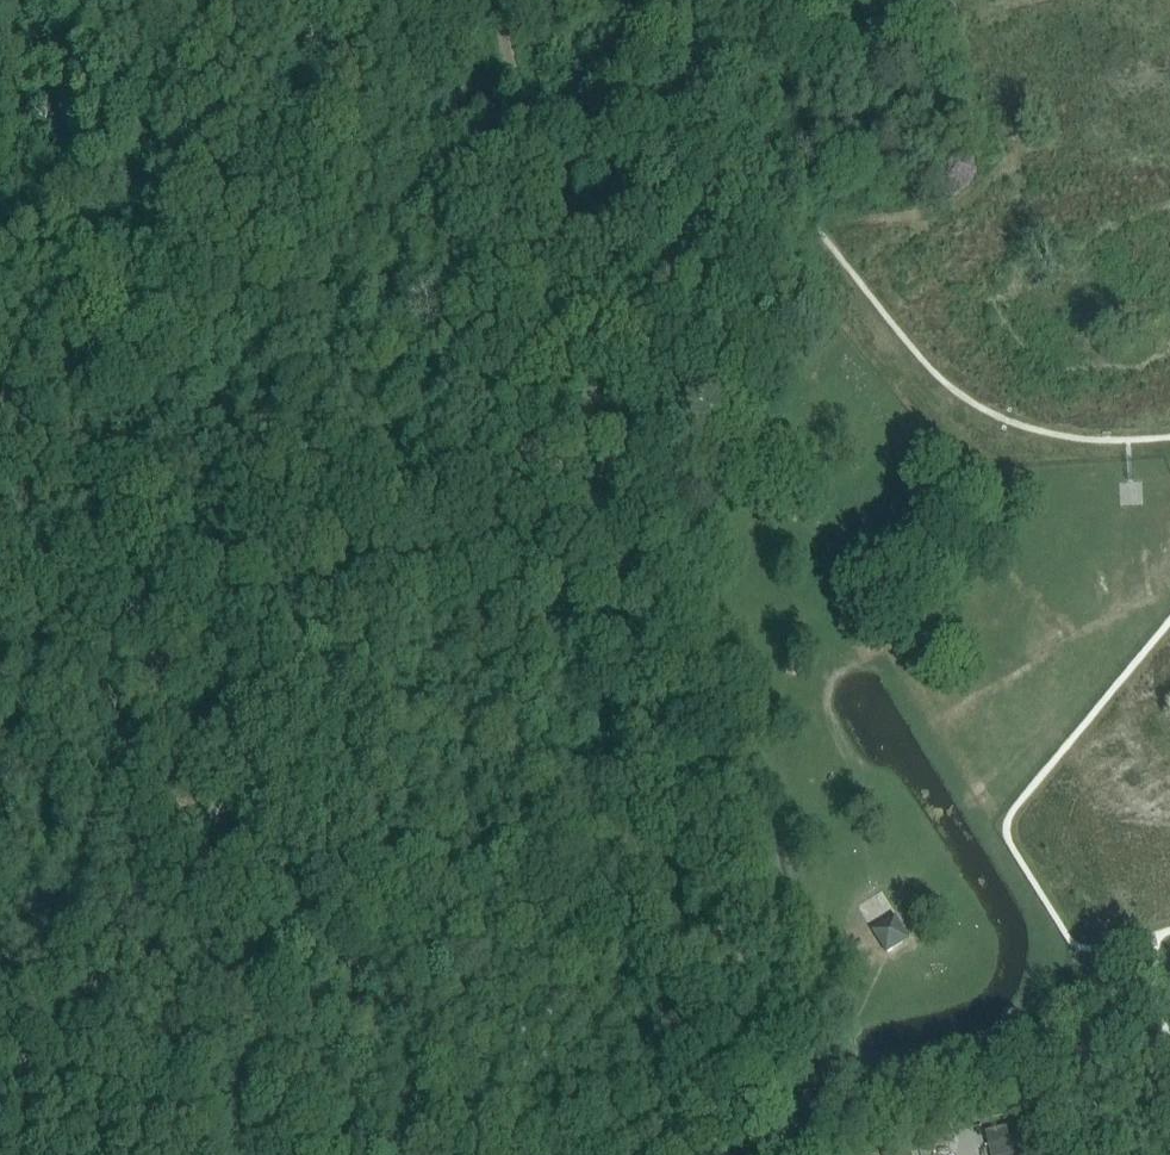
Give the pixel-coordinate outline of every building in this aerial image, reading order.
[(893,922),(877,932),(891,954),(907,943),(893,922)] [(986,1133),(991,1154),(1023,1154),(1016,1125),(986,1133)]
